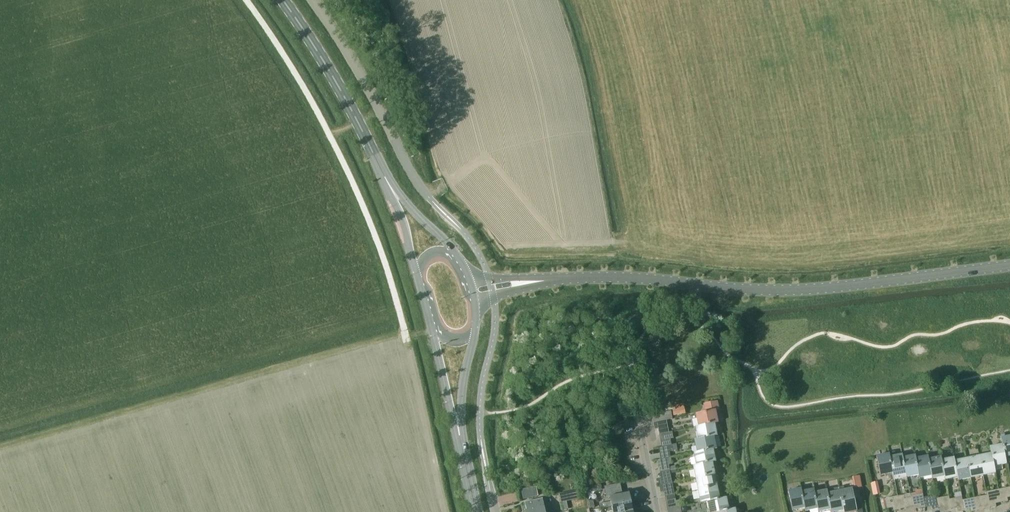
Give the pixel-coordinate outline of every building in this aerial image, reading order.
[(698,426),(715,423),(718,422),(716,410),(719,409),(717,400),(704,403),(705,412),(696,413),(698,426)] [(674,404),(674,414),(687,413),(686,403),(674,404)] [(659,434),(668,432),(666,419),(653,422),(655,429),(658,428),(659,434)] [(697,439),(714,436),(717,435),(715,423),(698,426),(695,427),(697,439)] [(672,431),(668,432),(659,434),(660,440),(673,438),(672,431)] [(1005,457),(1009,456),(1009,435),(1006,436),(1005,433),(1000,434),(1002,443),(1003,443),(1005,457)] [(696,452),(713,449),(716,448),(714,436),(697,439),(694,440),(696,452)] [(675,443),(671,444),(658,446),(659,454),(677,450),(675,443)] [(991,453),(994,466),(1007,464),(1005,457),(1003,443),(1002,443),(990,446),(991,453)] [(695,465),(712,462),(716,461),(713,449),(696,452),(693,453),(695,465)] [(880,475),(893,472),(890,456),(889,453),(876,455),(880,475)] [(991,453),(979,456),(983,475),(995,473),(994,466),(991,453)] [(894,479),(907,476),(903,457),(902,454),(890,456),(893,472),(894,479)] [(907,476),(919,474),(916,458),(915,454),(903,457),(907,476)] [(919,477),(932,475),(929,459),(928,455),(916,458),(919,474),(919,477)] [(933,478),(945,476),(942,459),(941,456),(929,459),(932,475),(933,478)] [(971,477),(983,475),(979,456),(967,458),(971,477)] [(672,464),(670,457),(657,460),(659,467),(672,464)] [(946,479),(957,477),(958,476),(955,460),(954,457),(942,459),(945,476),(946,479)] [(958,480),(971,477),(967,458),(955,460),(958,476),(957,477),(958,480)] [(715,474),(712,462),(695,465),(692,466),(695,478),(715,474)] [(697,490),(717,486),(715,474),(695,478),(697,490)] [(857,488),(864,487),(862,475),(855,476),(857,488)] [(659,485),(672,483),(671,476),(658,479),(659,485)] [(608,507),(631,502),(630,496),(632,496),(631,492),(622,494),(620,483),(604,486),(607,498),(610,497),(611,502),(600,504),(600,508),(608,507)] [(673,489),(672,483),(659,485),(660,492),(673,489)] [(602,490),(601,484),(585,487),(586,493),(602,490)] [(720,498),(717,486),(697,490),(700,502),(707,501),(720,498)] [(839,490),(840,490),(844,510),(843,510),(843,511),(850,511),(857,511),(856,506),(852,488),(844,489),(844,486),(838,487),(839,490)] [(524,499),(538,495),(536,487),(522,490),(524,499)] [(801,491),(802,491),(801,487),(788,490),(792,509),(804,507),(805,507),(801,491)] [(1008,500),(1005,487),(999,489),(1001,502),(1008,500)] [(805,510),(817,508),(818,508),(814,492),(814,488),(802,491),(801,491),(805,507),(804,507),(805,510)] [(827,489),(814,492),(818,508),(817,508),(818,511),(830,509),(831,509),(827,493),(828,492),(827,489)] [(843,510),(844,510),(840,490),(839,490),(828,492),(827,493),(831,509),(830,509),(830,511),(833,511),(843,510)] [(925,507),(923,493),(916,495),(919,508),(925,507)] [(996,506),(994,493),(987,494),(990,508),(996,506)] [(904,494),(897,495),(900,508),(906,507),(904,494)] [(894,510),(900,508),(897,495),(891,496),(894,510)] [(939,508),(936,495),(929,496),(932,509),(939,508)] [(975,497),(977,510),(984,509),(981,495),(975,497)] [(952,508),(949,496),(942,497),(945,510),(952,508)] [(964,509),(961,496),(955,498),(958,511),(964,509)] [(716,511),(729,509),(726,497),(720,498),(707,501),(709,511),(716,511)] [(977,510),(975,497),(968,498),(971,511),(977,510)] [(551,510),(545,511),(542,499),(525,503),(525,506),(522,506),(523,511),(552,511),(551,510)] [(667,509),(680,507),(679,500),(666,503),(667,509)] [(631,502),(608,507),(609,511),(613,510),(613,511),(630,511),(635,511),(634,508),(632,508),(631,502)]
